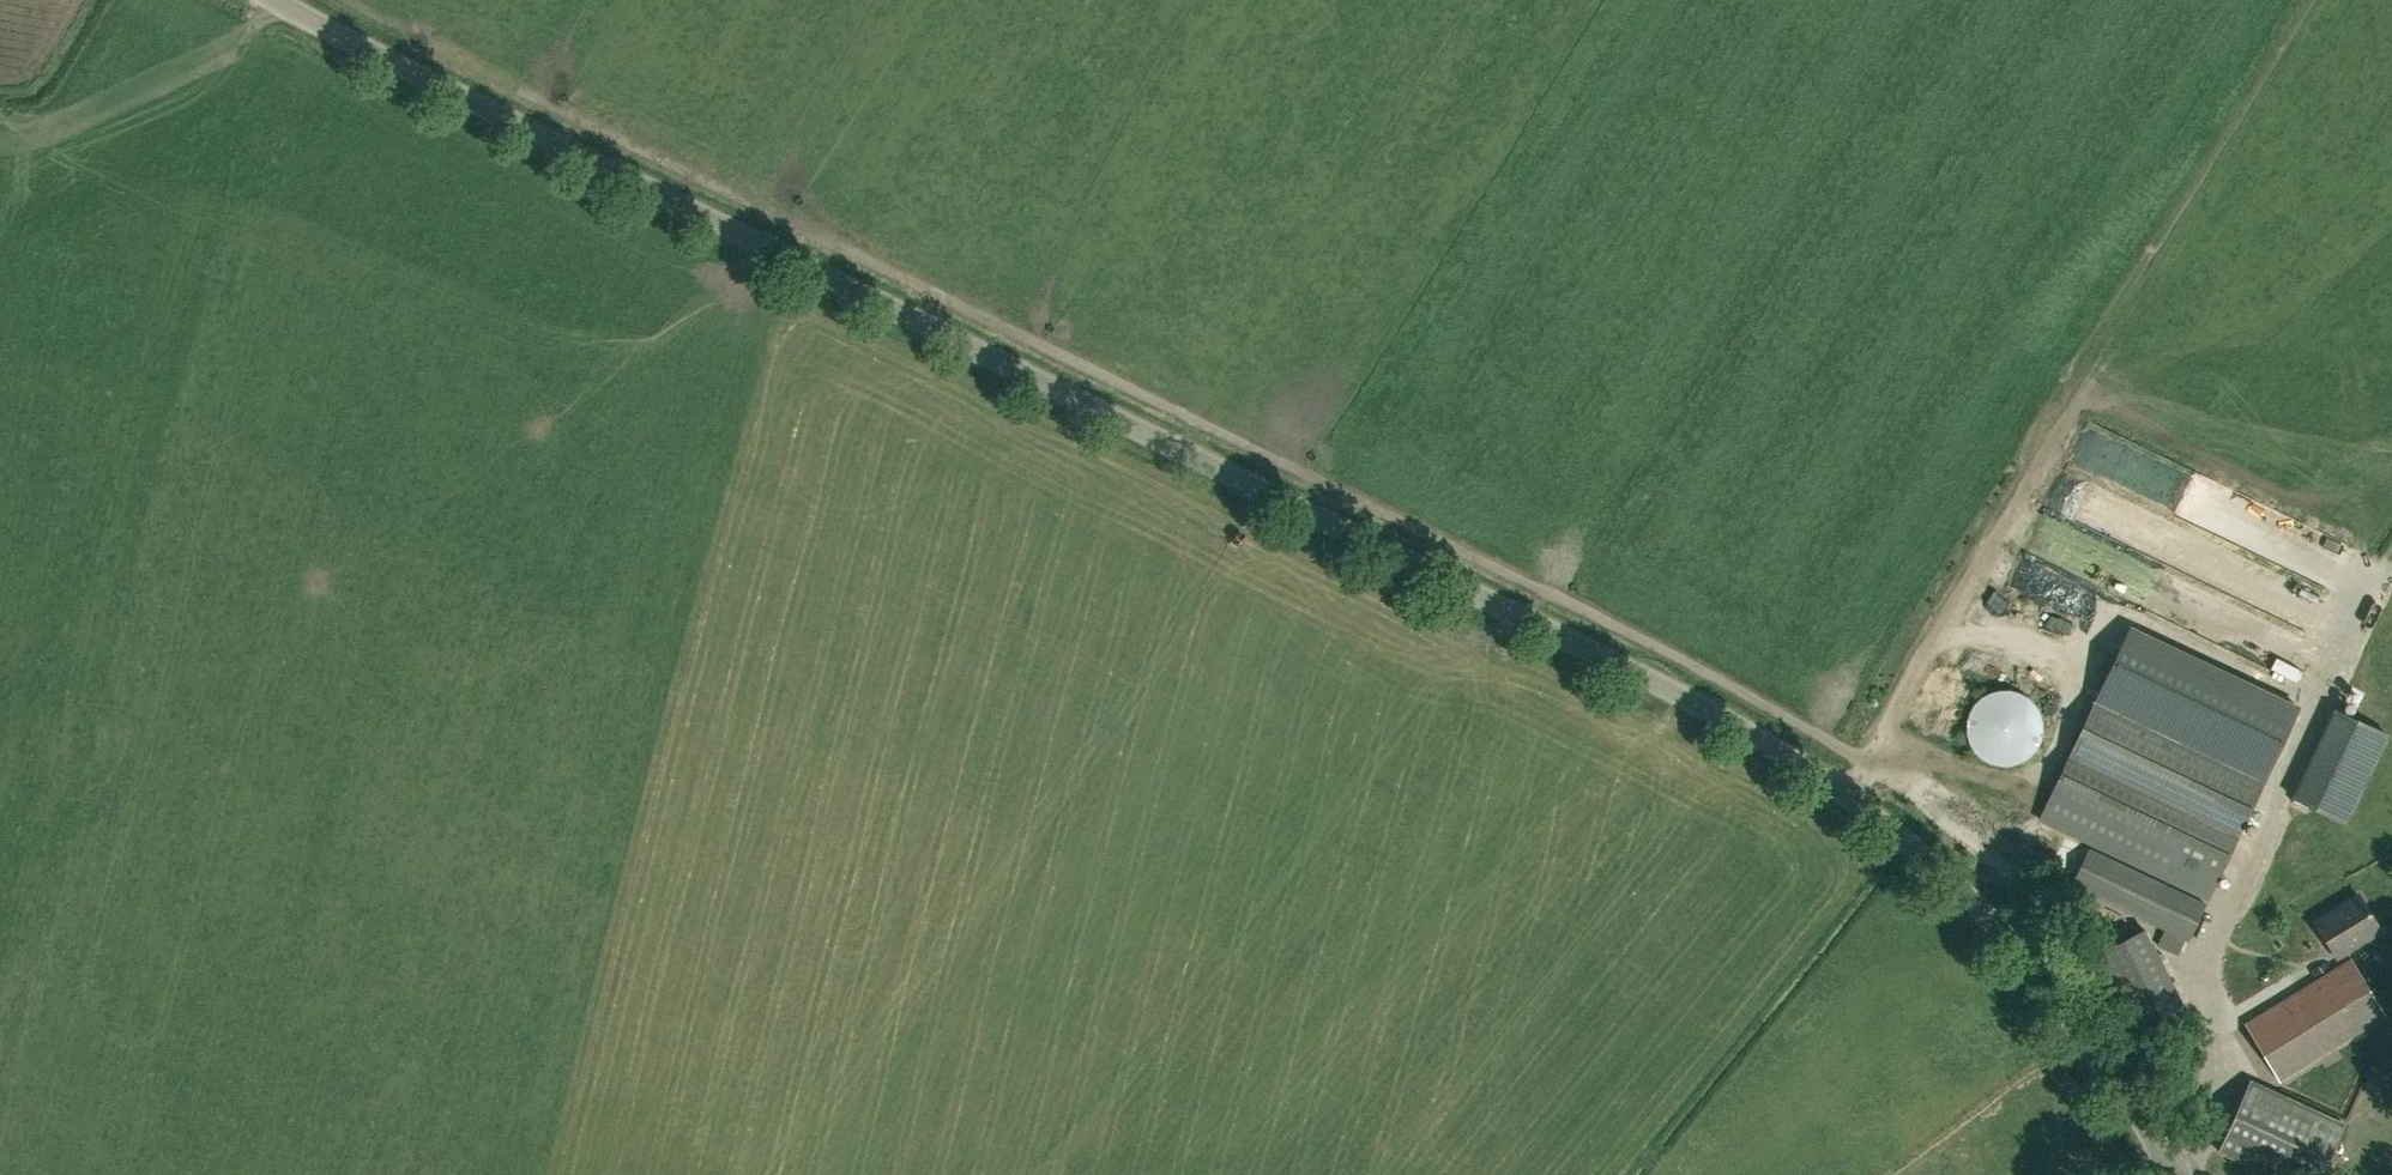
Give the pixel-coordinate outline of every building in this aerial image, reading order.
[(2039,819),(2207,899),(2298,708),(2130,629),(2094,704),(2039,819)] [(2038,746),(2041,737),(2042,725),(2041,716),(2039,711),(2034,703),(2031,700),(2023,694),(2019,692),(2010,689),(2005,689),(1996,690),(1987,693),(1979,698),(1972,705),(1970,709),(1968,714),(1966,723),(1965,730),(1967,739),(1969,744),(1974,752),(1977,755),(1985,761),(1989,763),(1998,765),(2007,766),(2017,764),(2021,762),(2029,757),(2032,753),(2038,746)] [(2391,728),(2391,727),(2337,703),(2296,796),(2352,820),(2391,728)] [(2205,903),(2088,849),(2071,886),(2188,940),(2205,903)] [(2336,957),(2381,930),(2360,895),(2315,922),(2336,957)] [(2133,1041),(2187,1013),(2143,930),(2090,958),(2133,1041)] [(2281,1082),(2386,1017),(2351,960),(2246,1025),(2281,1082)] [(2250,1081),(2218,1153),(2268,1174),(2322,1174),(2345,1124),(2250,1081)]
